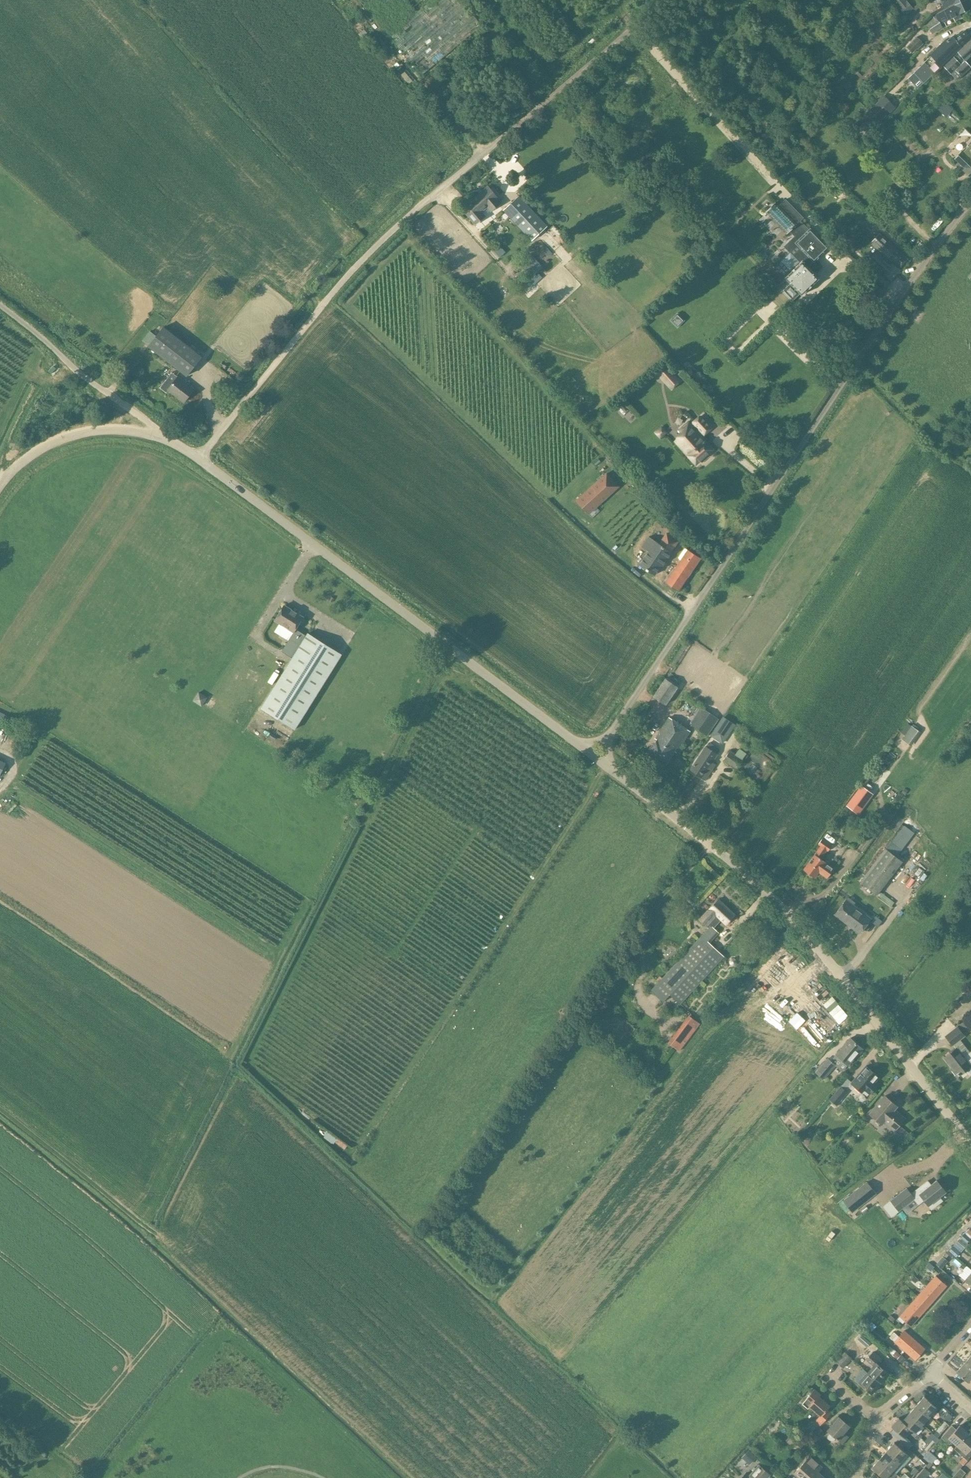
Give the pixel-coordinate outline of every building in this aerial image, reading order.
[(970,9),(966,0),(956,5),(956,4),(936,14),(934,16),(935,19),(927,24),(932,33),(942,27),(941,23),(954,17),(956,20),(962,17),(961,14),(970,9)] [(907,1),(899,7),(906,16),(913,9),(915,12),(919,8),(916,5),(913,8),(907,1)] [(970,38),(965,30),(955,38),(953,36),(947,41),(946,39),(931,54),(931,55),(924,62),(925,63),(908,78),(918,89),(923,83),(935,72),(934,72),(956,50),(970,38)] [(916,37),(906,47),(912,53),(912,52),(917,48),(918,49),(923,44),(922,42),(916,37)] [(970,54),(970,39),(943,65),(951,74),(955,69),(961,76),(970,66),(965,61),(970,54)] [(838,99),(845,92),(837,84),(831,91),(838,99)] [(879,101),(864,115),(873,126),(888,111),(879,101)] [(863,143),(869,150),(874,145),(867,139),(863,143)] [(954,159),(964,169),(963,170),(970,178),(970,143),(962,153),(961,152),(960,152),(961,153),(955,159),(954,158),(954,159)] [(473,210),(468,214),(476,224),(480,221),(482,219),(481,219),(485,216),(481,211),(486,207),(490,212),(500,203),(496,198),(497,198),(488,187),(472,200),(473,202),(469,205),(473,209),(473,210)] [(519,196),(504,210),(512,219),(517,224),(524,233),(532,241),(547,226),(541,219),(519,196)] [(775,203),(765,212),(786,234),(790,231),(798,240),(795,242),(792,239),(784,246),(790,253),(781,261),(792,272),(785,278),(790,283),(784,290),(793,300),(800,294),(802,295),(809,288),(809,289),(813,285),(819,279),(813,273),(814,272),(812,270),(808,267),(814,262),(829,248),(810,228),(808,230),(800,221),(803,218),(785,199),(778,206),(775,203)] [(850,233),(841,224),(832,233),(841,242),(850,233)] [(899,268),(907,258),(882,236),(879,233),(871,243),(874,245),(899,268)] [(856,240),(850,235),(841,244),(851,253),(857,247),(853,243),(856,240)] [(540,252),(547,259),(553,253),(545,246),(540,252)] [(891,280),(900,270),(893,263),(892,264),(878,251),(870,261),(883,273),(881,276),(889,282),(891,280)] [(528,260),(522,266),(530,276),(531,275),(531,276),(538,270),(528,260)] [(164,326),(149,346),(187,376),(203,356),(164,326)] [(194,389),(179,377),(172,372),(169,376),(161,387),(167,392),(169,390),(184,402),(194,389)] [(671,388),(679,381),(674,375),(666,383),(671,388)] [(713,449),(702,437),(714,427),(704,415),(693,425),(689,421),(679,429),(684,434),(675,441),(696,464),(713,449)] [(666,432),(661,427),(655,432),(660,438),(666,432)] [(576,501),(588,514),(611,493),(599,480),(576,501)] [(648,551),(639,565),(654,575),(661,566),(662,567),(672,552),(671,551),(678,541),(666,533),(666,534),(659,544),(649,537),(642,547),(648,551)] [(678,591),(700,557),(688,549),(665,582),(678,591)] [(282,651),(292,658),(306,636),(296,629),(303,617),(284,605),(275,620),(294,632),(282,651)] [(292,658),(261,708),(295,729),(342,654),(308,633),(306,636),(292,658)] [(666,705),(678,687),(665,678),(653,696),(666,705)] [(198,691),(193,700),(202,705),(206,696),(198,691)] [(701,706),(690,724),(707,736),(719,719),(712,714),(701,706)] [(676,752),(690,730),(672,719),(669,717),(664,724),(655,738),(657,739),(648,753),(665,764),(674,751),(676,752)] [(724,717),(711,735),(717,739),(729,720),(724,717)] [(911,746),(921,732),(911,726),(902,739),(911,746)] [(706,746),(690,769),(702,777),(703,776),(706,778),(712,769),(709,767),(717,754),(717,753),(720,749),(709,743),(707,747),(706,746)] [(770,764),(776,753),(762,745),(756,756),(770,764)] [(723,760),(736,769),(743,760),(731,751),(723,760)] [(847,805),(858,813),(873,794),(862,785),(847,805)] [(834,869),(825,863),(826,862),(821,859),(827,851),(828,851),(832,846),(822,839),(818,844),(821,846),(814,854),(803,869),(815,878),(819,872),(827,878),(834,869)] [(886,848),(860,882),(877,895),(903,861),(886,848)] [(710,926),(702,935),(677,962),(651,990),(663,1001),(670,994),(680,1004),(724,956),(710,943),(719,933),(714,928),(722,920),(726,924),(735,915),(718,899),(699,919),(707,926),(708,924),(710,926)] [(871,919),(853,905),(846,900),(835,915),(860,933),(871,919)] [(882,921),(875,916),(871,922),(878,927),(882,921)] [(679,1051),(700,1023),(689,1015),(668,1043),(679,1051)] [(952,1046),(965,1036),(963,1033),(968,1029),(963,1023),(958,1027),(957,1026),(945,1036),(952,1046)] [(848,1065),(862,1048),(850,1038),(836,1054),(848,1065)] [(968,1075),(970,1075),(970,1074),(970,1066),(970,1065),(970,1064),(970,1051),(969,1052),(970,1053),(963,1058),(956,1049),(945,1057),(951,1064),(959,1075),(965,1071),(968,1075)] [(824,1063),(815,1072),(823,1079),(835,1065),(831,1061),(828,1058),(824,1063)] [(877,1086),(874,1083),(879,1077),(866,1066),(851,1083),(862,1092),(864,1089),(870,1094),(877,1086)] [(841,1086),(829,1099),(830,1100),(829,1101),(834,1105),(835,1103),(836,1103),(846,1091),(841,1086)] [(905,1118),(894,1109),(897,1106),(885,1096),(870,1114),(882,1124),(884,1122),(894,1131),(905,1118)] [(928,1181),(911,1194),(914,1198),(918,1204),(924,1200),(931,1209),(942,1201),(939,1197),(946,1192),(937,1180),(931,1185),(928,1181)] [(867,1182),(843,1201),(852,1212),(876,1193),(867,1182)] [(907,1188),(883,1207),(891,1217),(914,1198),(911,1194),(907,1188)] [(965,1233),(960,1238),(967,1243),(970,1238),(965,1233)] [(953,1245),(949,1250),(957,1256),(961,1252),(953,1245)] [(936,1264),(941,1269),(948,1261),(943,1256),(936,1264)] [(934,1266),(929,1262),(925,1267),(930,1271),(934,1266)] [(927,1286),(937,1296),(946,1285),(936,1276),(927,1286)] [(918,1296),(929,1306),(937,1296),(927,1286),(918,1296)] [(909,1306),(920,1315),(929,1306),(918,1296),(909,1306)] [(903,1324),(905,1321),(911,1326),(920,1315),(909,1306),(900,1316),(898,1319),(903,1324)] [(870,1333),(876,1327),(872,1322),(865,1329),(870,1333)] [(892,1339),(905,1350),(914,1340),(904,1330),(899,1336),(896,1334),(892,1339)] [(862,1335),(858,1339),(867,1347),(871,1343),(862,1335)] [(914,1340),(905,1350),(915,1359),(925,1349),(914,1340)] [(866,1359),(874,1366),(868,1372),(880,1383),(888,1373),(882,1368),(887,1362),(873,1351),(866,1359)] [(843,1368),(852,1358),(845,1352),(836,1362),(843,1368)] [(964,1363),(956,1372),(968,1382),(970,1378),(970,1369),(964,1363)] [(880,1383),(868,1372),(859,1383),(871,1393),(880,1383)] [(807,1398),(808,1398),(803,1404),(808,1408),(810,1406),(820,1415),(814,1422),(820,1426),(832,1412),(827,1408),(830,1405),(819,1396),(821,1394),(815,1389),(807,1398)] [(928,1399),(937,1408),(941,1404),(931,1395),(928,1399)] [(917,1405),(930,1416),(937,1408),(928,1399),(925,1396),(917,1405)] [(930,1416),(917,1405),(910,1413),(923,1424),(930,1416)] [(947,1420),(951,1417),(945,1409),(941,1411),(947,1420)] [(923,1424),(910,1413),(903,1421),(911,1429),(915,1433),(923,1424)] [(839,1417),(828,1430),(831,1432),(827,1436),(827,1438),(831,1441),(833,1441),(836,1437),(842,1442),(848,1437),(843,1433),(849,1426),(839,1417)] [(911,1429),(903,1421),(899,1418),(891,1426),(894,1428),(904,1438),(911,1429)] [(952,1425),(941,1437),(944,1439),(949,1444),(953,1441),(957,1445),(958,1446),(969,1433),(960,1425),(956,1429),(952,1425)] [(819,1426),(808,1438),(815,1444),(825,1432),(819,1426)] [(941,1434),(940,1434),(944,1429),(941,1426),(933,1434),(937,1438),(941,1434)] [(904,1438),(894,1428),(890,1432),(901,1441),(904,1438)] [(954,1449),(963,1457),(967,1460),(970,1456),(970,1435),(969,1433),(958,1446),(957,1445),(954,1449)] [(786,1442),(797,1451),(804,1444),(793,1435),(791,1434),(786,1440),(787,1441),(786,1442)] [(895,1442),(887,1451),(900,1462),(904,1466),(911,1458),(907,1455),(907,1454),(895,1442)] [(749,1450),(742,1457),(750,1464),(756,1458),(749,1450)] [(900,1462),(887,1451),(880,1459),(893,1470),(900,1462)] [(810,1456),(795,1473),(801,1477),(822,1477),(824,1477),(818,1471),(822,1467),(810,1456)] [(963,1457),(959,1461),(961,1463),(963,1465),(967,1460),(963,1457)] [(880,1459),(872,1467),(884,1477),(886,1477),(893,1470),(880,1459)] [(742,1477),(768,1477),(771,1475),(759,1464),(748,1477),(745,1474),(742,1477)] [(930,1473),(924,1468),(915,1477),(926,1477),(930,1473)] [(951,1477),(961,1477),(966,1473),(961,1468),(960,1468),(959,1469),(951,1477)]
